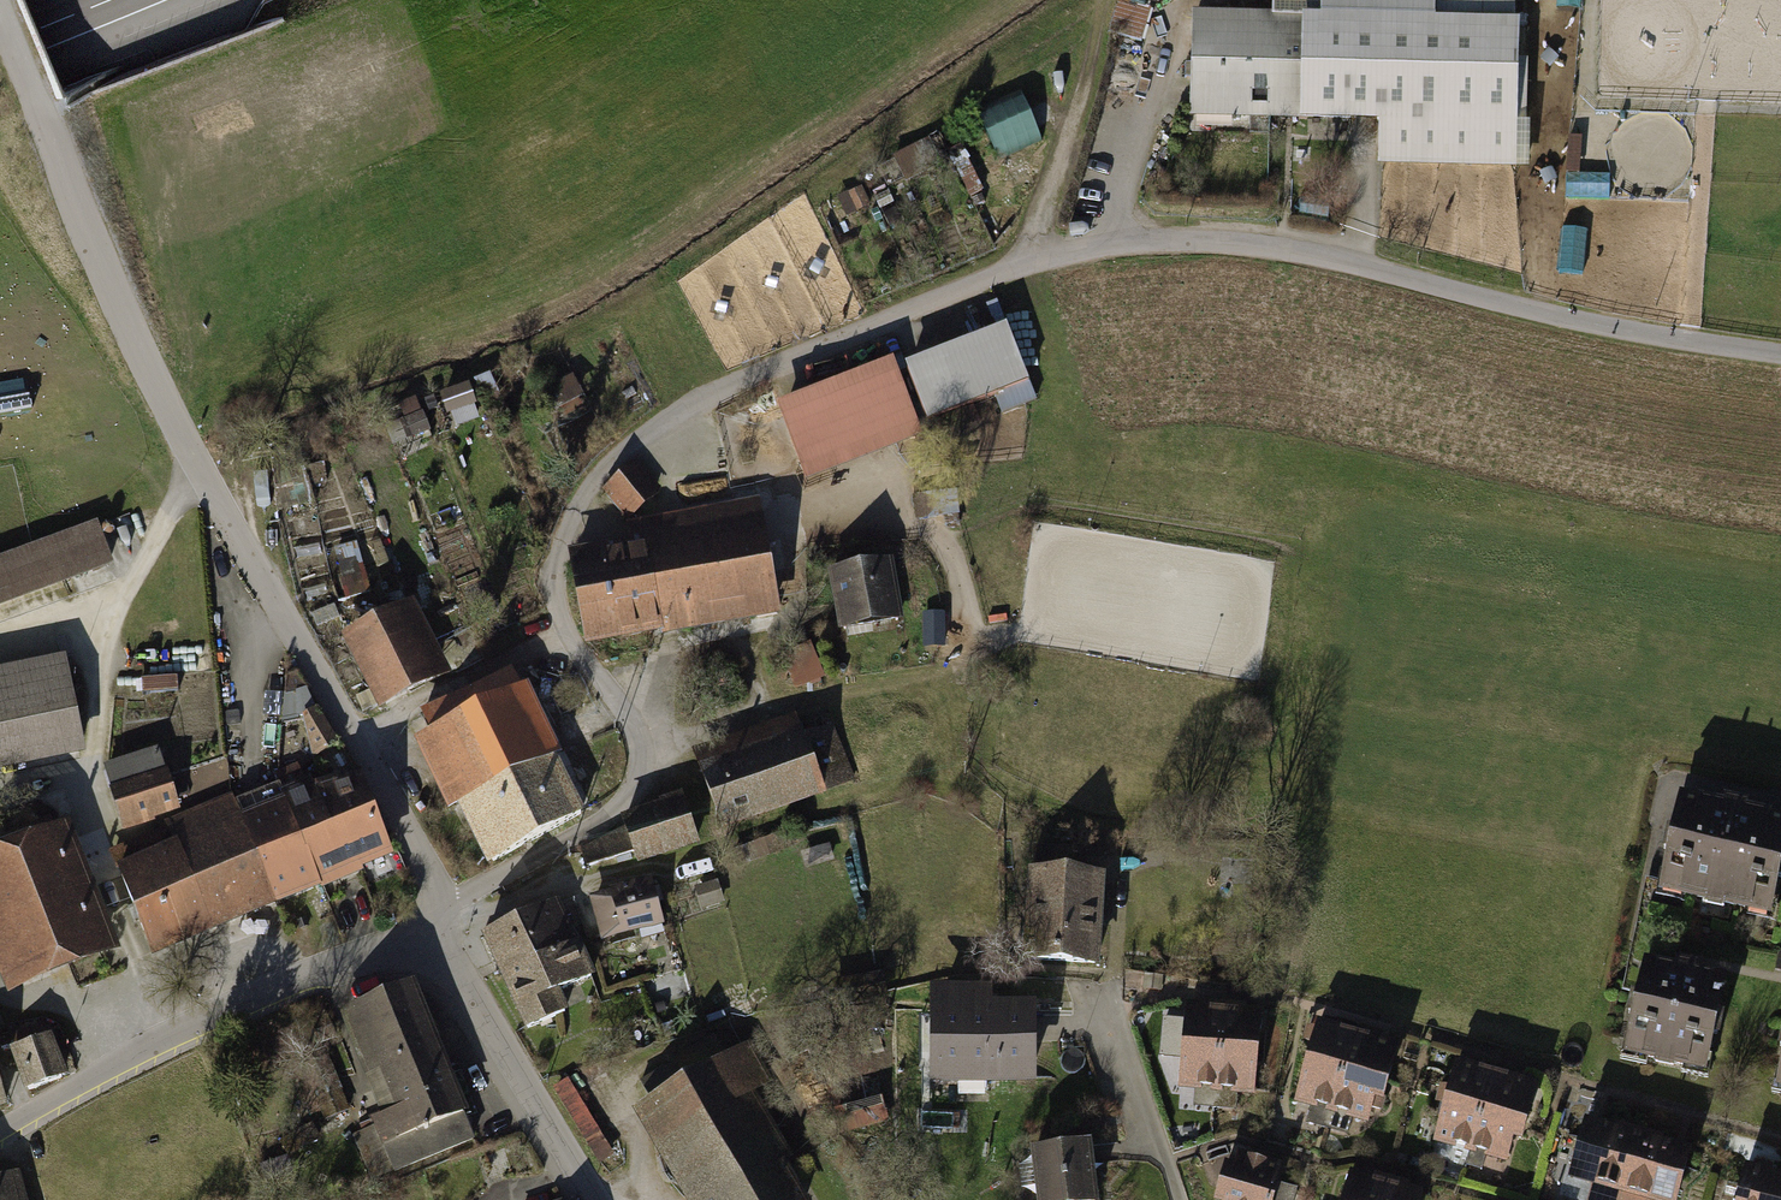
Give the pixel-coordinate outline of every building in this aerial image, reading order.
[(1152,10),(1123,0),(1120,0),(1109,32),(1141,42),(1152,10)] [(1321,12),(1321,0),(1276,0),(1276,11),(1321,12)] [(1321,20),(1514,25),(1515,0),(1321,0),(1321,20)] [(1270,116),(1318,117),(1321,20),(1321,12),(1276,11),(1196,9),(1194,63),(1271,65),(1270,116)] [(1513,63),(1514,25),(1321,20),(1318,117),(1382,118),(1512,121),(1513,84),(1525,84),(1526,63),(1513,63)] [(1271,65),(1194,63),(1193,114),(1270,116),(1271,65)] [(1021,92),(977,110),(997,158),(1041,140),(1021,92)] [(1511,164),(1512,121),(1382,118),(1381,161),(1511,164)] [(893,155),(907,180),(928,169),(914,143),(893,155)] [(859,185),(837,196),(847,216),(869,205),(859,185)] [(1002,324),(900,362),(922,419),(1024,381),(1002,324)] [(919,433),(888,355),(771,401),(802,479),(919,433)] [(550,386),(562,406),(583,395),(572,374),(550,386)] [(470,382),(438,393),(446,413),(477,402),(470,382)] [(405,417),(402,418),(410,438),(431,430),(423,410),(419,411),(414,397),(400,402),(405,417)] [(636,458),(601,486),(627,518),(662,489),(636,458)] [(952,491),(931,494),(933,515),(942,514),(943,526),(957,524),(952,491)] [(780,615),(760,497),(626,520),(629,537),(637,536),(654,632),(655,636),(780,615)] [(0,559),(0,602),(107,564),(93,526),(0,559)] [(587,644),(654,632),(637,536),(629,537),(570,547),(587,644)] [(890,555),(827,567),(839,628),(902,616),(890,555)] [(340,631),(378,706),(451,670),(414,595),(340,631)] [(335,602),(312,612),(318,627),(341,618),(335,602)] [(826,676),(809,641),(779,656),(796,691),(826,676)] [(0,666),(0,768),(86,750),(65,653),(0,666)] [(521,685),(511,665),(419,710),(428,729),(413,736),(448,808),(459,803),(486,860),(530,839),(585,812),(555,752),(560,750),(527,682),(521,685)] [(177,675),(141,678),(142,692),(178,689),(177,675)] [(339,741),(317,706),(302,716),(312,758),(339,741)] [(790,712),(686,748),(715,828),(819,792),(790,712)] [(166,768),(164,769),(158,747),(104,763),(110,785),(123,827),(179,810),(166,768)] [(358,777),(320,787),(330,825),(347,870),(354,867),(386,853),(358,777)] [(332,876),(347,870),(330,825),(320,787),(308,791),(306,783),(294,787),(297,794),(285,800),(304,846),(319,881),(332,876)] [(696,836),(680,792),(617,814),(621,827),(630,852),(634,858),(696,836)] [(203,928),(273,899),(240,818),(233,800),(171,825),(179,846),(169,850),(165,838),(153,843),(158,855),(148,859),(140,841),(112,853),(151,949),(203,928)] [(273,899),(319,881),(304,846),(285,800),(240,818),(273,899)] [(1680,800),(1673,833),(1667,831),(1663,853),(1669,854),(1662,884),(1675,887),(1674,891),(1706,898),(1707,894),(1722,897),(1721,901),(1755,908),(1755,905),(1768,908),(1775,877),(1780,879),(1780,857),(1779,857),(1780,846),(1780,821),(1743,813),(1744,808),(1724,804),(1723,809),(1680,800)] [(0,846),(0,975),(7,992),(118,949),(68,820),(0,846)] [(621,827),(582,848),(587,866),(630,852),(621,827)] [(783,832),(741,847),(748,864),(789,850),(783,832)] [(1033,848),(1031,873),(1068,876),(1070,850),(1033,848)] [(1099,878),(1068,876),(1031,873),(1025,958),(1093,963),(1099,878)] [(618,893),(593,900),(602,936),(659,921),(650,885),(638,888),(636,881),(616,886),(618,893)] [(719,881),(698,887),(704,907),(725,901),(719,881)] [(486,934),(504,975),(575,943),(578,942),(576,935),(567,939),(564,934),(559,936),(546,907),(486,934)] [(589,976),(575,943),(504,975),(527,1028),(561,1014),(551,992),(589,976)] [(1672,970),(1645,964),(1637,995),(1631,994),(1626,1017),(1633,1018),(1626,1049),(1638,1051),(1637,1055),(1655,1059),(1653,1064),(1672,1068),(1673,1062),(1689,1066),(1690,1061),(1703,1064),(1710,1035),(1715,1036),(1720,1016),(1713,1014),(1721,980),(1692,974),(1694,968),(1674,963),(1672,970)] [(414,980),(339,1011),(382,1114),(370,1118),(372,1121),(352,1130),(373,1181),(475,1139),(463,1110),(467,1108),(414,980)] [(1027,1009),(936,1007),(935,1075),(956,1075),(956,1088),(986,1088),(986,1075),(1025,1076),(1027,1009)] [(1179,1083),(1215,1086),(1222,1011),(1186,1008),(1179,1083)] [(1258,1015),(1222,1011),(1215,1086),(1251,1090),(1258,1015)] [(39,1025),(10,1035),(14,1045),(10,1047),(25,1089),(66,1075),(50,1031),(42,1033),(39,1025)] [(1297,1098),(1331,1107),(1350,1034),(1316,1026),(1308,1057),(1297,1098)] [(1394,1046),(1350,1034),(1331,1107),(1365,1116),(1371,1096),(1380,1098),(1384,1082),(1394,1046)] [(708,1037),(665,1062),(674,1078),(720,1054),(708,1037)] [(677,1199),(710,1199),(780,1160),(789,1155),(749,1094),(767,1082),(745,1041),(720,1054),(674,1078),(642,1097),(623,1111),(677,1199)] [(642,1097),(674,1078),(665,1062),(634,1080),(642,1097)] [(1435,1137),(1470,1147),(1490,1073),(1455,1064),(1435,1137)] [(1524,1083),(1490,1073),(1470,1147),(1505,1156),(1511,1134),(1520,1137),(1523,1123),(1530,1096),(1524,1083)] [(879,1099),(835,1112),(841,1130),(884,1118),(879,1099)] [(312,1123),(278,1136),(284,1151),(318,1138),(312,1123)] [(1583,1124),(1569,1174),(1664,1199),(1673,1199),(1686,1153),(1664,1147),(1611,1132),(1583,1124)] [(1086,1140),(1025,1148),(1031,1199),(1094,1199),(1086,1140)] [(505,1144),(479,1151),(486,1177),(511,1170),(505,1144)] [(1279,1167),(1237,1156),(1232,1171),(1223,1169),(1215,1198),(1221,1199),(1270,1199),(1279,1167)] [(780,1160),(710,1199),(804,1199),(780,1160)] [(17,1169),(14,1170),(0,1174),(0,1199),(26,1199),(17,1169)] [(1744,1170),(1736,1199),(1780,1199),(1780,1180),(1744,1170)] [(1383,1183),(1370,1180),(1348,1174),(1341,1199),(1378,1199),(1383,1183)] [(1383,1183),(1378,1199),(1417,1199),(1419,1193),(1402,1188),(1383,1183)]
